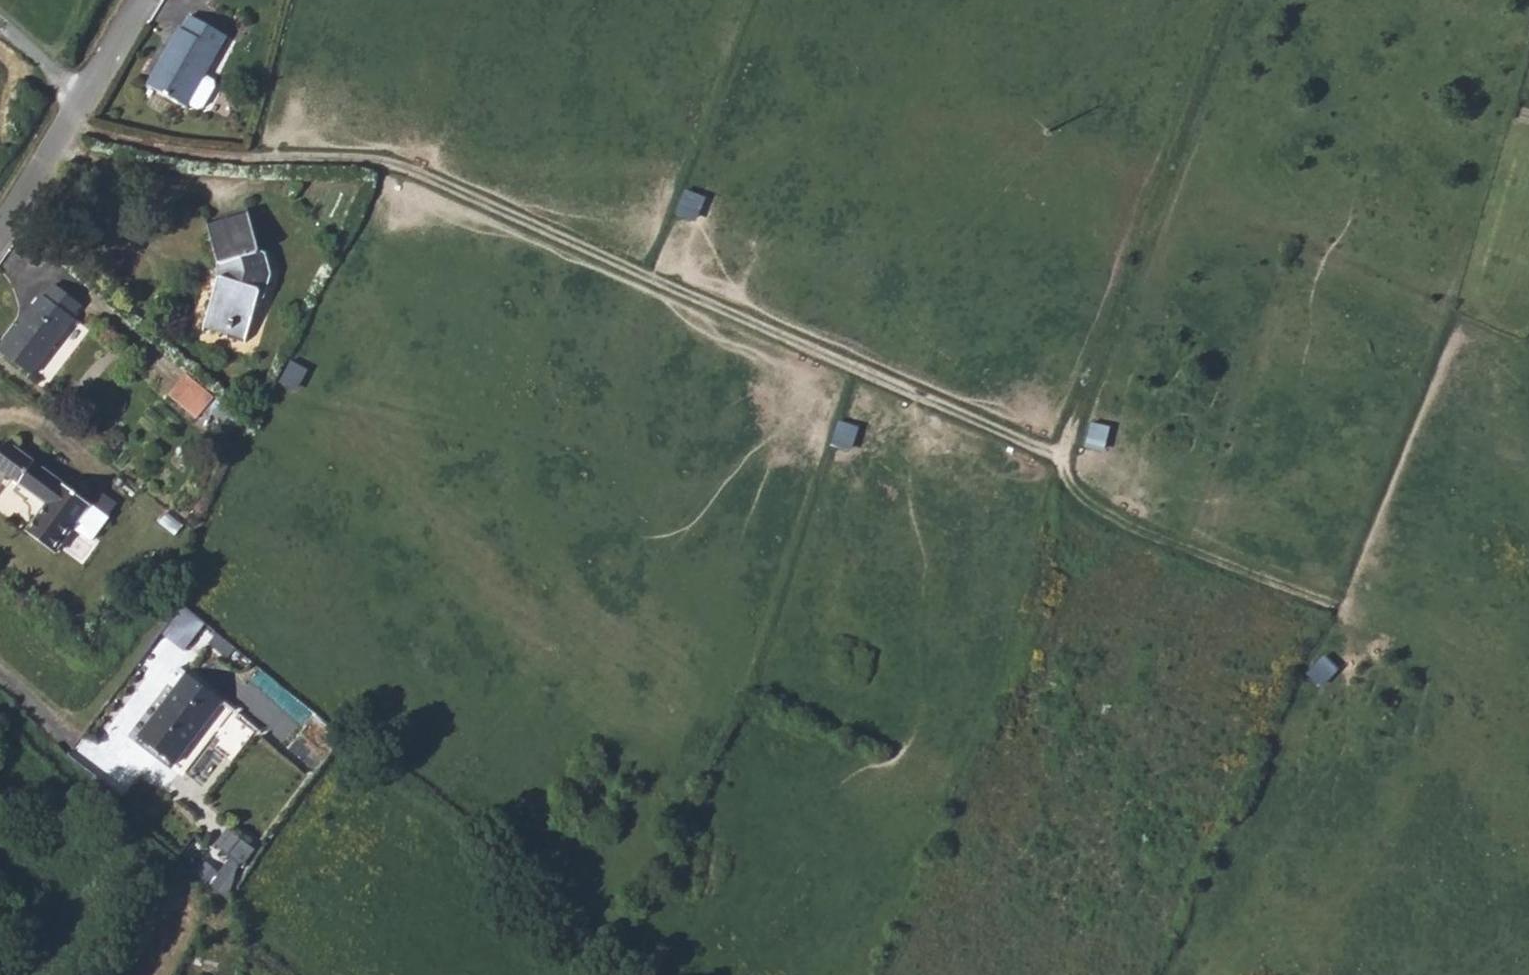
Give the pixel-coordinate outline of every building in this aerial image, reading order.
[(181,29),(149,87),(186,108),(188,104),(204,76),(226,36),(190,17),(183,30),(181,29)] [(204,76),(188,104),(198,109),(203,108),(215,87),(214,81),(204,76)] [(216,277),(202,327),(243,340),(257,298),(261,296),(268,274),(262,255),(258,253),(246,214),(206,224),(217,265),(216,277)] [(0,349),(0,352),(29,375),(72,320),(69,317),(80,304),(53,284),(42,297),(40,295),(0,349)] [(195,417),(214,396),(184,371),(166,394),(195,417)] [(0,451),(0,470),(45,504),(25,533),(54,553),(72,529),(89,505),(6,443),(0,451)] [(72,529),(89,542),(107,519),(89,505),(72,529)] [(188,648),(207,620),(183,604),(164,632),(188,648)] [(185,674),(137,737),(172,764),(220,700),(185,674)]
